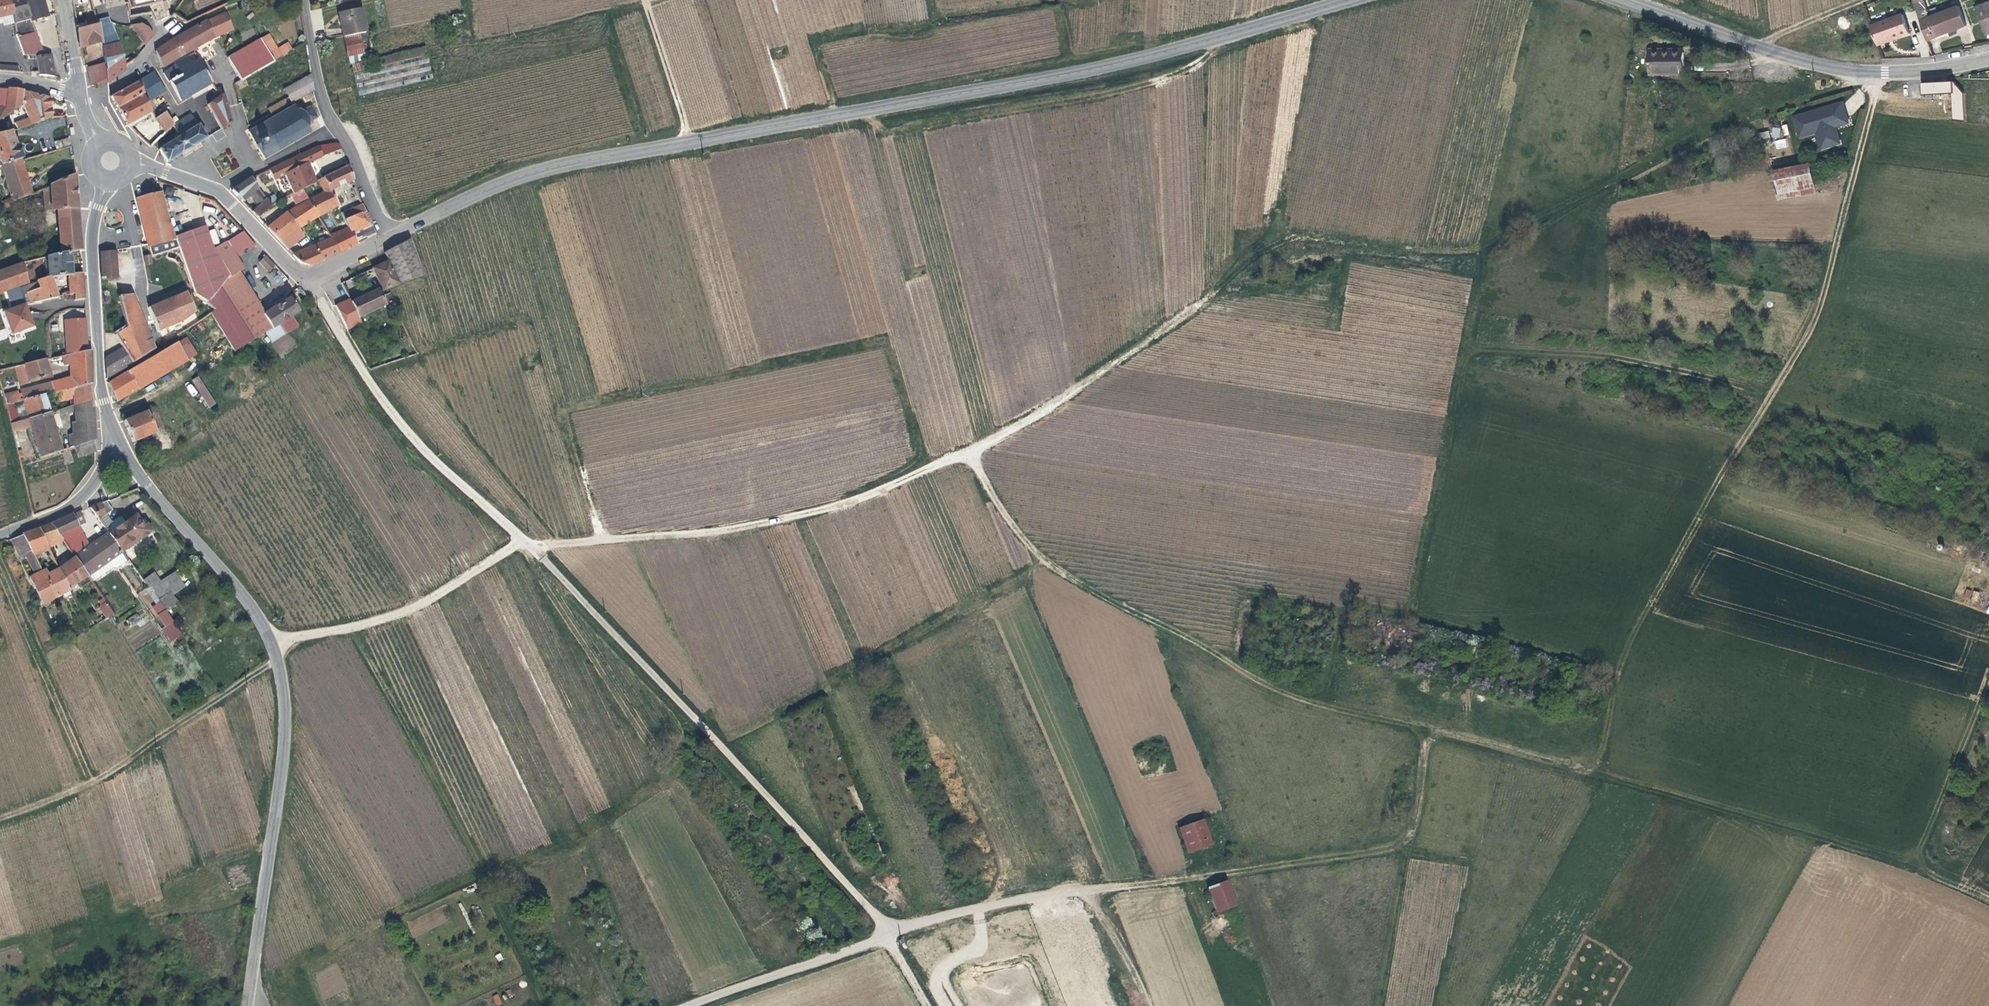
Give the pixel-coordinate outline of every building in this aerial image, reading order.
[(17,14),(13,0),(0,0),(0,18),(17,14)] [(36,20),(30,0),(13,0),(17,14),(19,22),(22,33),(39,29),(36,20)] [(36,20),(49,15),(45,0),(30,0),(36,20)] [(1925,42),(1965,29),(1958,8),(1927,18),(1920,0),(1911,0),(1925,42)] [(1975,11),(1986,40),(1988,39),(1988,7),(1988,6),(1975,11)] [(79,29),(102,23),(101,19),(99,9),(81,14),(79,8),(75,9),(79,29)] [(340,25),(343,39),(358,36),(364,34),(360,10),(339,14),(340,25)] [(207,22),(215,39),(233,29),(226,13),(207,22)] [(1869,25),(1876,45),(1914,32),(1908,13),(1869,25)] [(17,14),(0,18),(0,23),(8,21),(9,24),(19,22),(17,14)] [(102,23),(104,31),(119,30),(117,22),(113,21),(111,20),(110,16),(101,19),(102,23)] [(185,54),(215,39),(207,22),(185,34),(178,38),(185,54)] [(104,31),(102,23),(79,29),(82,48),(92,45),(100,43),(101,46),(107,45),(104,31)] [(150,26),(143,23),(132,24),(140,34),(150,26)] [(157,36),(150,26),(140,34),(148,44),(157,36)] [(45,52),(39,29),(22,33),(28,54),(34,54),(39,53),(45,52)] [(122,40),(119,30),(104,31),(107,45),(107,47),(109,65),(110,79),(129,67),(122,40)] [(269,33),(261,39),(275,61),(293,50),(288,42),(278,47),(269,33)] [(358,36),(343,39),(344,47),(346,59),(349,58),(361,55),(358,36)] [(163,65),(185,54),(178,38),(166,45),(157,51),(163,65)] [(240,80),(244,77),(274,60),(261,39),(228,57),(240,80)] [(1693,60),(1693,40),(1672,40),(1672,39),(1658,39),(1659,61),(1693,60)] [(349,58),(354,72),(427,53),(426,47),(367,61),(365,55),(361,55),(349,58)] [(57,76),(50,51),(45,52),(39,53),(43,75),(57,76)] [(427,53),(354,72),(361,99),(434,82),(427,53)] [(178,70),(181,75),(188,88),(208,76),(199,59),(178,70)] [(110,79),(109,65),(87,69),(92,85),(101,84),(110,79)] [(181,75),(178,70),(175,65),(163,72),(168,83),(170,82),(181,75)] [(135,85),(146,107),(168,94),(155,71),(135,85)] [(188,88),(181,75),(170,82),(177,94),(188,88)] [(247,83),(244,77),(240,80),(234,83),(235,89),(247,83)] [(1950,82),(1921,84),(1921,95),(1951,93),(1950,82)] [(1953,82),(1950,82),(1951,93),(1953,120),(1964,120),(1963,93),(1953,82)] [(146,107),(135,85),(109,97),(126,124),(128,126),(150,113),(146,107)] [(0,86),(0,91),(0,107),(2,106),(2,104),(7,102),(7,104),(10,103),(11,87),(0,86)] [(25,99),(24,89),(11,87),(10,103),(7,104),(7,102),(2,104),(2,106),(0,107),(0,120),(5,118),(8,117),(25,99)] [(24,89),(25,99),(28,118),(16,122),(18,128),(53,114),(52,108),(50,98),(24,89)] [(217,94),(211,98),(203,102),(218,129),(230,121),(221,92),(217,94)] [(284,106),(281,101),(267,109),(269,113),(284,106)] [(1843,102),(1794,117),(1800,137),(1817,132),(1822,149),(1841,143),(1835,126),(1849,122),(1843,102)] [(297,110),(295,105),(247,131),(261,157),(308,131),(306,126),(309,125),(309,123),(318,118),(312,105),(301,109),(301,108),(297,110)] [(176,128),(168,115),(155,123),(163,137),(176,128)] [(202,139),(189,115),(179,121),(185,131),(157,148),(166,162),(184,151),(202,139)] [(216,138),(224,137),(223,129),(214,131),(216,138)] [(22,163),(25,162),(21,147),(20,144),(18,144),(14,130),(0,135),(0,164),(1,167),(22,163)] [(1769,131),(1759,132),(1760,139),(1769,138),(1769,131)] [(71,146),(69,138),(55,143),(57,151),(71,146)] [(1777,150),(1787,146),(1785,138),(1774,141),(1777,150)] [(347,166),(339,145),(329,144),(324,145),(318,147),(268,170),(273,179),(283,174),(293,193),(315,182),(324,178),(347,166)] [(1,167),(11,200),(0,204),(0,208),(1,207),(2,210),(11,207),(12,209),(25,205),(23,199),(31,195),(26,178),(22,163),(1,167)] [(328,189),(335,206),(338,213),(341,212),(338,203),(333,190),(341,186),(353,181),(347,166),(324,178),(328,189)] [(1772,170),(1778,200),(1804,196),(1799,166),(1772,170)] [(77,195),(75,174),(51,186),(54,210),(59,209),(78,207),(77,195)] [(259,189),(251,178),(234,190),(245,201),(250,197),(259,189)] [(328,189),(324,178),(315,182),(321,194),(328,189)] [(184,248),(180,236),(164,187),(151,191),(138,195),(155,255),(184,248)] [(310,200),(318,216),(335,206),(328,189),(321,194),(310,200)] [(264,201),(265,202),(268,200),(261,192),(259,193),(264,199),(264,201)] [(271,205),(268,200),(265,202),(254,211),(259,216),(271,205)] [(292,210),(301,226),(318,216),(310,200),(296,208),(292,210)] [(348,209),(344,200),(338,203),(341,212),(348,209)] [(342,221),(364,211),(361,202),(348,209),(341,212),(338,213),(342,221)] [(81,232),(78,207),(59,209),(61,235),(81,232)] [(301,226),(292,210),(267,225),(281,240),(301,226)] [(364,211),(342,221),(337,223),(341,234),(331,238),(339,251),(355,244),(351,235),(356,232),(371,225),(364,211)] [(210,226),(180,236),(184,248),(200,294),(210,298),(222,287),(236,274),(220,248),(210,226)] [(305,234),(301,226),(281,240),(288,248),(305,234)] [(246,230),(220,248),(236,274),(222,287),(253,338),(268,329),(279,322),(298,311),(289,295),(275,305),(261,314),(242,268),(247,265),(239,253),(258,243),(246,230)] [(62,255),(71,252),(82,249),(81,232),(61,235),(62,255)] [(339,251),(331,238),(331,237),(306,248),(294,254),(302,263),(307,265),(339,251)] [(415,259),(408,237),(397,243),(397,245),(403,264),(403,265),(415,259)] [(403,264),(397,245),(382,252),(385,260),(389,270),(397,266),(403,264)] [(119,279),(119,251),(103,253),(104,280),(119,279)] [(67,277),(74,276),(73,266),(71,252),(62,255),(48,258),(50,266),(51,266),(51,268),(50,269),(51,272),(52,273),(53,280),(55,280),(67,277)] [(275,266),(267,256),(261,260),(269,271),(275,266)] [(383,291),(395,286),(389,270),(385,260),(380,263),(369,268),(371,271),(375,269),(383,291)] [(25,265),(0,274),(0,296),(9,293),(19,289),(30,285),(25,265)] [(397,266),(389,270),(395,286),(403,283),(397,266)] [(34,267),(27,268),(29,279),(36,278),(34,267)] [(74,276),(67,277),(71,296),(76,295),(76,302),(86,300),(85,284),(84,274),(74,276)] [(41,291),(29,295),(33,305),(59,299),(55,280),(53,280),(40,283),(41,291)] [(253,338),(222,287),(210,298),(216,309),(212,313),(236,351),(253,338)] [(19,289),(9,293),(15,311),(26,306),(19,289)] [(197,312),(188,290),(160,302),(152,306),(161,330),(184,319),(197,312)] [(352,302),(360,319),(389,306),(391,309),(395,307),(391,295),(383,298),(380,290),(362,298),(352,302)] [(126,347),(135,362),(157,349),(134,294),(119,296),(130,327),(118,333),(126,347)] [(363,326),(360,319),(352,302),(350,299),(334,307),(347,333),(363,326)] [(31,319),(26,306),(15,311),(6,314),(15,337),(34,328),(31,319)] [(89,335),(88,321),(68,323),(71,356),(90,352),(89,335)] [(283,328),(279,322),(268,329),(272,335),(283,328)] [(197,353),(188,334),(130,370),(139,388),(197,353)] [(108,378),(135,362),(126,347),(107,357),(108,378)] [(61,393),(90,385),(92,385),(93,352),(90,352),(71,356),(59,358),(61,368),(74,365),(75,378),(43,386),(45,397),(49,396),(51,395),(57,394),(61,393)] [(49,370),(47,361),(27,366),(30,383),(51,378),(49,370)] [(139,388),(130,370),(110,382),(118,401),(128,394),(139,388)] [(211,396),(199,376),(195,379),(207,399),(211,396)] [(191,383),(186,386),(192,396),(197,393),(191,383)] [(90,385),(61,393),(63,402),(77,398),(78,405),(92,401),(91,392),(90,385)] [(45,397),(43,386),(20,391),(22,399),(22,402),(27,401),(45,397)] [(49,396),(45,397),(27,401),(32,420),(54,413),(51,405),(49,396)] [(93,406),(92,401),(78,405),(59,411),(60,413),(65,412),(66,413),(74,411),(75,419),(80,433),(71,436),(75,448),(81,445),(85,455),(97,450),(97,448),(95,441),(98,440),(97,426),(95,406),(93,406)] [(8,406),(13,426),(24,422),(19,403),(16,404),(8,406)] [(164,425),(156,406),(149,410),(157,428),(164,425)] [(157,428),(149,410),(126,420),(136,441),(147,435),(158,430),(157,428)] [(58,430),(54,413),(32,420),(34,426),(40,449),(37,450),(38,455),(41,454),(42,459),(64,451),(58,430)] [(32,420),(24,422),(13,426),(14,431),(34,426),(32,420)] [(24,459),(18,433),(15,433),(21,460),(24,459)] [(113,510),(109,501),(93,507),(100,518),(113,510)] [(84,511),(54,523),(62,533),(88,523),(84,511)] [(111,534),(123,553),(139,542),(140,544),(142,543),(142,541),(154,532),(149,526),(147,528),(139,515),(126,524),(111,534)] [(62,533),(54,523),(39,529),(48,547),(49,548),(54,546),(52,540),(63,535),(62,533)] [(48,547),(39,529),(24,534),(25,535),(33,553),(38,562),(40,561),(38,557),(40,556),(38,552),(48,547)] [(123,553),(111,534),(108,530),(104,532),(106,536),(92,546),(76,556),(89,575),(118,556),(120,559),(125,556),(123,553)] [(33,553),(25,535),(14,540),(22,558),(33,553)] [(59,567),(70,588),(89,575),(76,556),(67,562),(59,567)] [(120,559),(118,556),(89,575),(95,583),(123,564),(120,559)] [(33,581),(45,605),(65,593),(70,589),(70,588),(59,567),(51,573),(48,577),(45,573),(33,581)] [(177,570),(160,580),(155,571),(143,578),(148,587),(144,589),(152,604),(162,599),(168,609),(179,603),(174,594),(186,586),(177,570)] [(115,614),(113,611),(107,602),(100,606),(108,618),(115,614)] [(160,602),(151,607),(155,614),(164,609),(160,602)] [(164,609),(155,614),(163,627),(172,622),(164,609)] [(128,619),(137,629),(145,622),(136,612),(128,619)] [(1348,625),(1358,627),(1360,615),(1351,613),(1348,625)] [(1407,640),(1411,628),(1376,619),(1373,631),(1407,640)] [(179,634),(172,624),(161,630),(169,642),(179,634)] [(1210,845),(1201,822),(1178,830),(1187,854),(1210,845)] [(1232,880),(1209,885),(1215,912),(1238,907),(1232,880)] [(491,998),(499,1005),(503,1001),(496,994),(491,998)]
